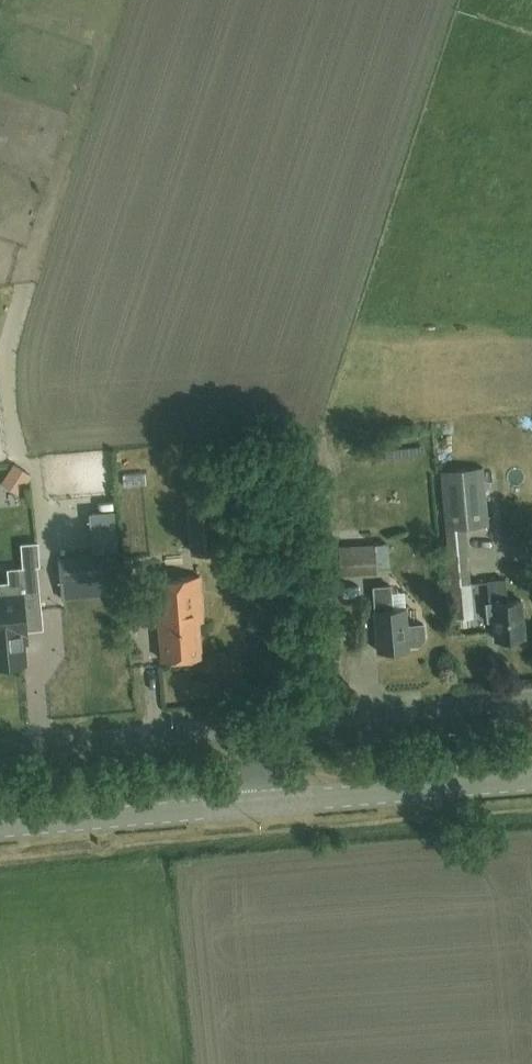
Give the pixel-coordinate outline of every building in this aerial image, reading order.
[(7,484),(23,496),(38,478),(22,465),(7,484)] [(487,524),(482,466),(440,469),(448,551),(445,551),(449,589),(451,589),(453,601),(471,599),(465,526),(487,524)] [(339,546),(340,570),(376,568),(374,543),(366,544),(366,537),(358,538),(358,544),(339,546)] [(58,556),(62,597),(121,592),(117,552),(58,556)] [(0,581),(0,663),(24,661),(21,630),(25,630),(25,628),(42,626),(36,563),(7,566),(8,581),(0,581)] [(198,619),(203,619),(199,575),(151,579),(154,623),(159,623),(162,658),(201,654),(198,619)] [(496,638),(524,635),(520,597),(507,598),(505,578),(487,579),(489,601),(492,601),(496,638)] [(424,624),(408,625),(406,607),(392,608),(391,591),(390,584),(373,586),(374,592),(375,609),(374,609),(374,610),(377,650),(410,648),(409,644),(419,644),(425,637),(424,624)]
